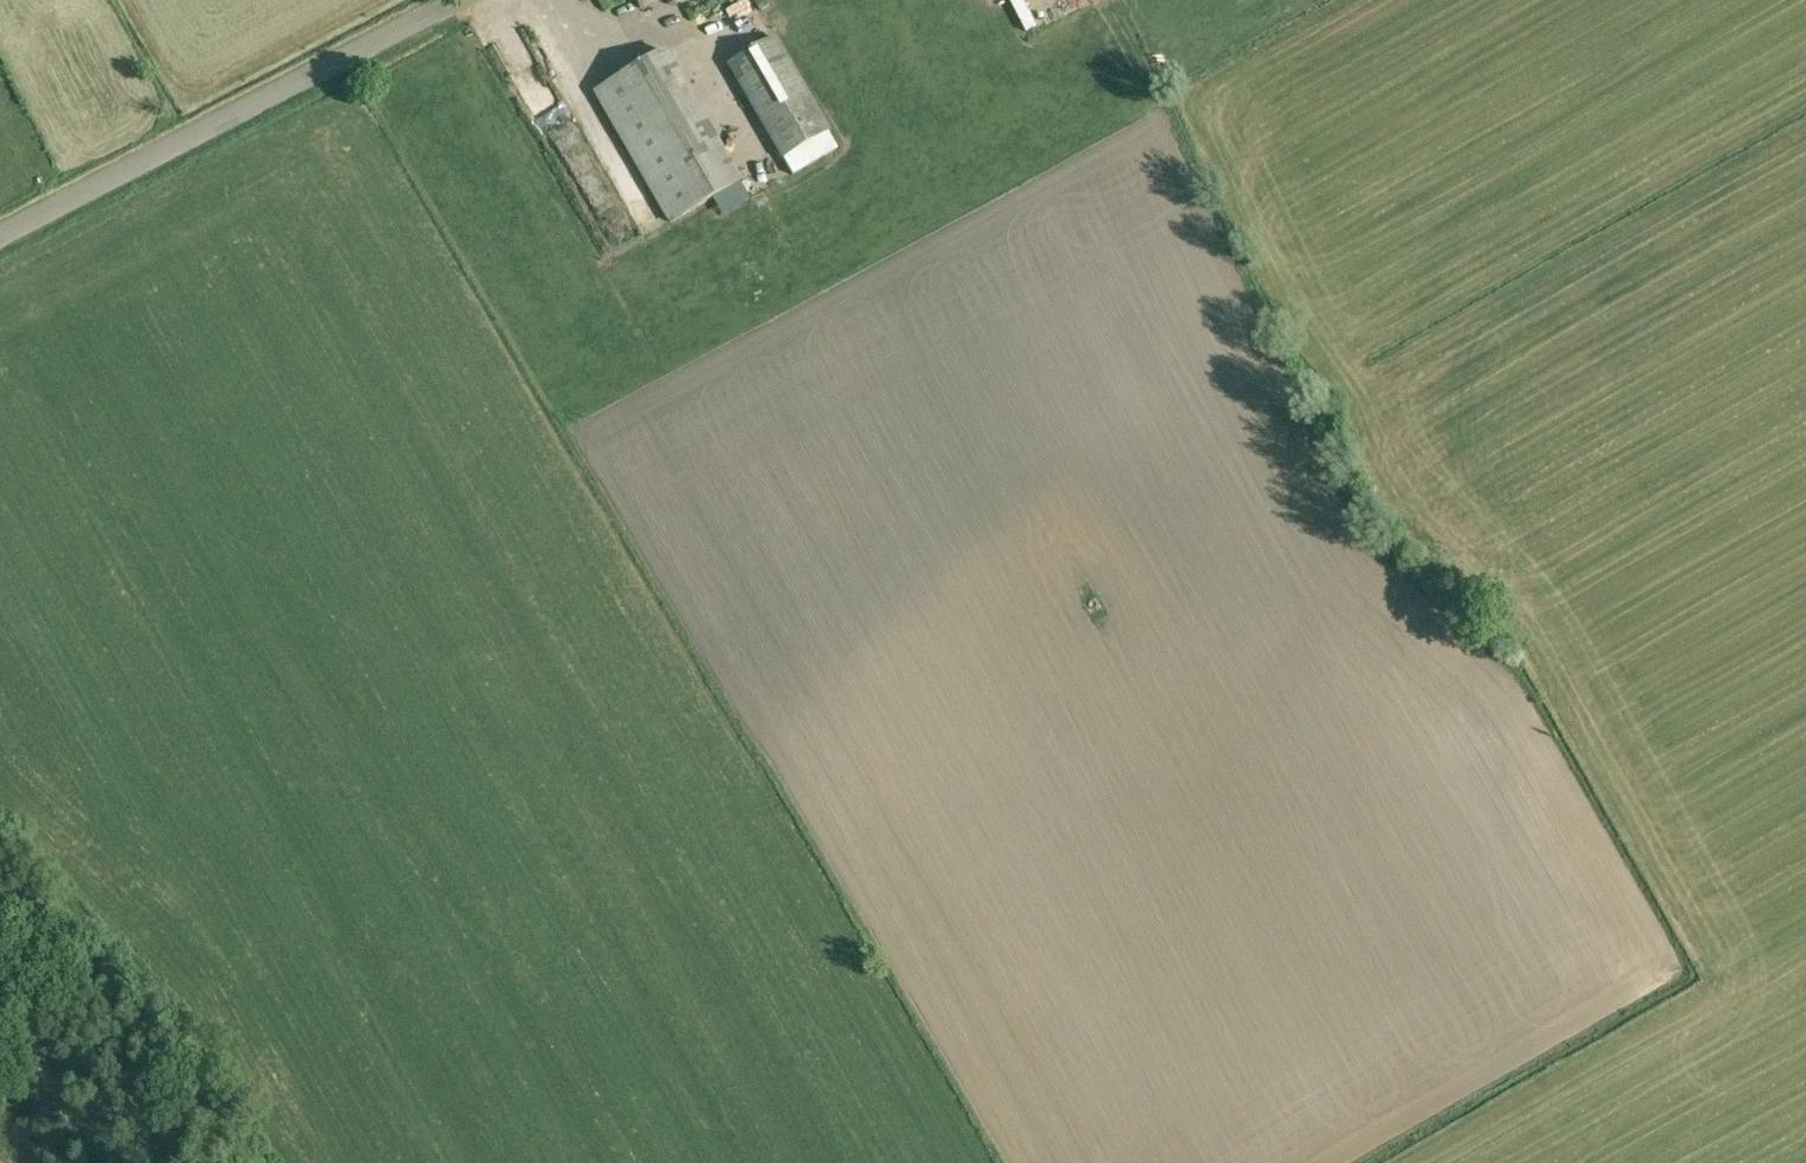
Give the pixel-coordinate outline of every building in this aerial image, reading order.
[(768,0),(755,0),(761,10),(771,5),(768,0)] [(831,131),(777,38),(729,65),(783,158),(793,175),(838,149),(828,132),(831,131)] [(672,221),(743,180),(667,50),(597,91),(672,221)]
